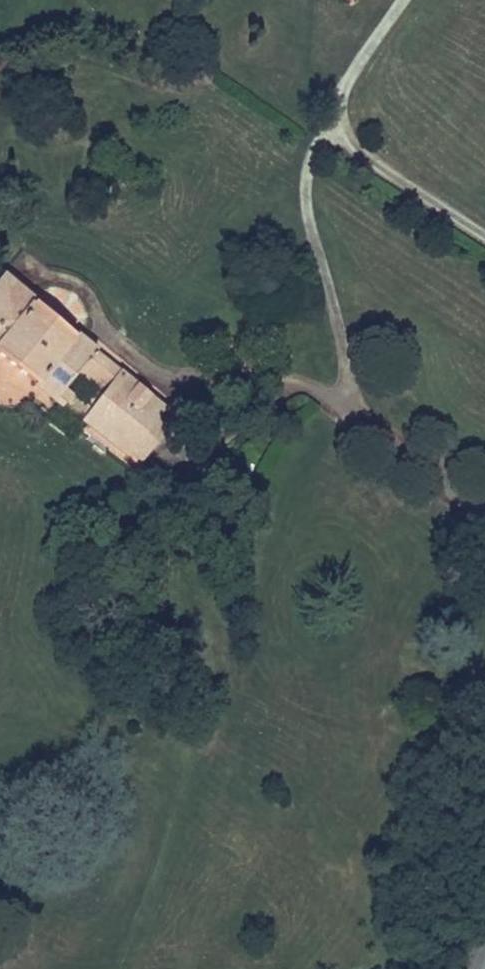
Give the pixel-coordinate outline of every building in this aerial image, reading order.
[(348,11),(352,0),(322,0),(348,11)] [(3,264),(0,268),(0,351),(127,455),(135,446),(143,453),(179,409),(3,264)]
